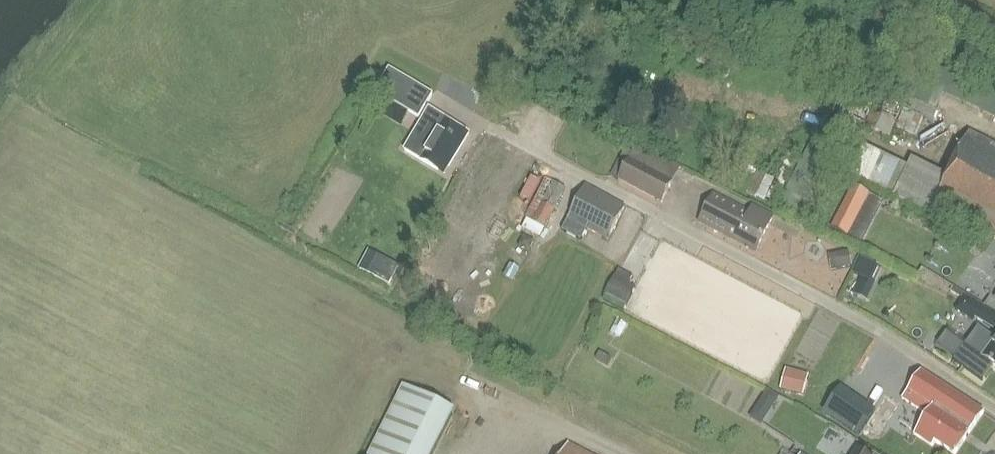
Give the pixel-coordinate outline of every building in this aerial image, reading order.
[(390,69),(376,93),(419,118),(433,95),(390,69)] [(890,138),(907,98),(884,87),(866,127),(890,138)] [(908,99),(904,108),(934,121),(938,112),(908,99)] [(923,118),(904,110),(896,129),(915,137),(923,118)] [(427,114),(404,150),(422,161),(425,157),(420,154),(440,121),(427,114)] [(449,167),(469,134),(442,117),(440,121),(420,154),(425,157),(422,161),(438,170),(442,163),(449,167)] [(955,214),(994,235),(994,146),(970,133),(948,178),(912,159),(907,168),(856,144),(843,172),(883,191),(894,197),(893,198),(949,226),(955,214)] [(813,137),(776,206),(803,221),(840,152),(813,137)] [(629,158),(617,182),(661,204),(672,184),(673,182),(667,178),(629,159),(629,158)] [(764,197),(773,179),(757,171),(748,189),(764,197)] [(545,181),(525,218),(533,223),(542,205),(553,185),(545,181)] [(612,236),(624,199),(579,184),(567,220),(612,236)] [(542,205),(554,212),(565,191),(553,185),(542,205)] [(852,188),(831,229),(847,237),(868,196),(852,188)] [(753,207),(750,212),(714,194),(699,223),(756,252),(774,218),(753,207)] [(545,229),(554,212),(542,205),(533,223),(545,229)] [(979,249),(992,258),(994,254),(994,241),(988,236),(979,249)] [(849,252),(829,255),(831,271),(852,267),(849,252)] [(378,256),(369,276),(390,285),(399,266),(378,256)] [(862,277),(862,278),(875,284),(882,269),(869,263),(862,277)] [(618,270),(614,277),(629,285),(633,277),(618,270)] [(635,289),(614,277),(604,294),(626,306),(635,289)] [(605,295),(602,300),(624,311),(626,306),(605,295)] [(955,311),(973,322),(974,320),(981,324),(992,330),(994,326),(994,316),(981,308),(982,306),(964,296),(955,311)] [(955,360),(983,379),(992,366),(994,368),(994,338),(979,327),(955,360)] [(600,353),(596,360),(607,366),(611,359),(600,353)] [(810,375),(787,369),(782,389),(805,395),(810,375)] [(984,413),(921,372),(903,399),(928,415),(915,435),(933,447),(936,442),(953,453),(957,453),(984,413)] [(453,411),(402,386),(368,453),(431,453),(453,411)] [(767,390),(763,397),(765,404),(772,409),(779,398),(767,390)] [(863,431),(879,439),(898,401),(882,394),(863,431)] [(561,453),(587,453),(566,444),(561,453)]
